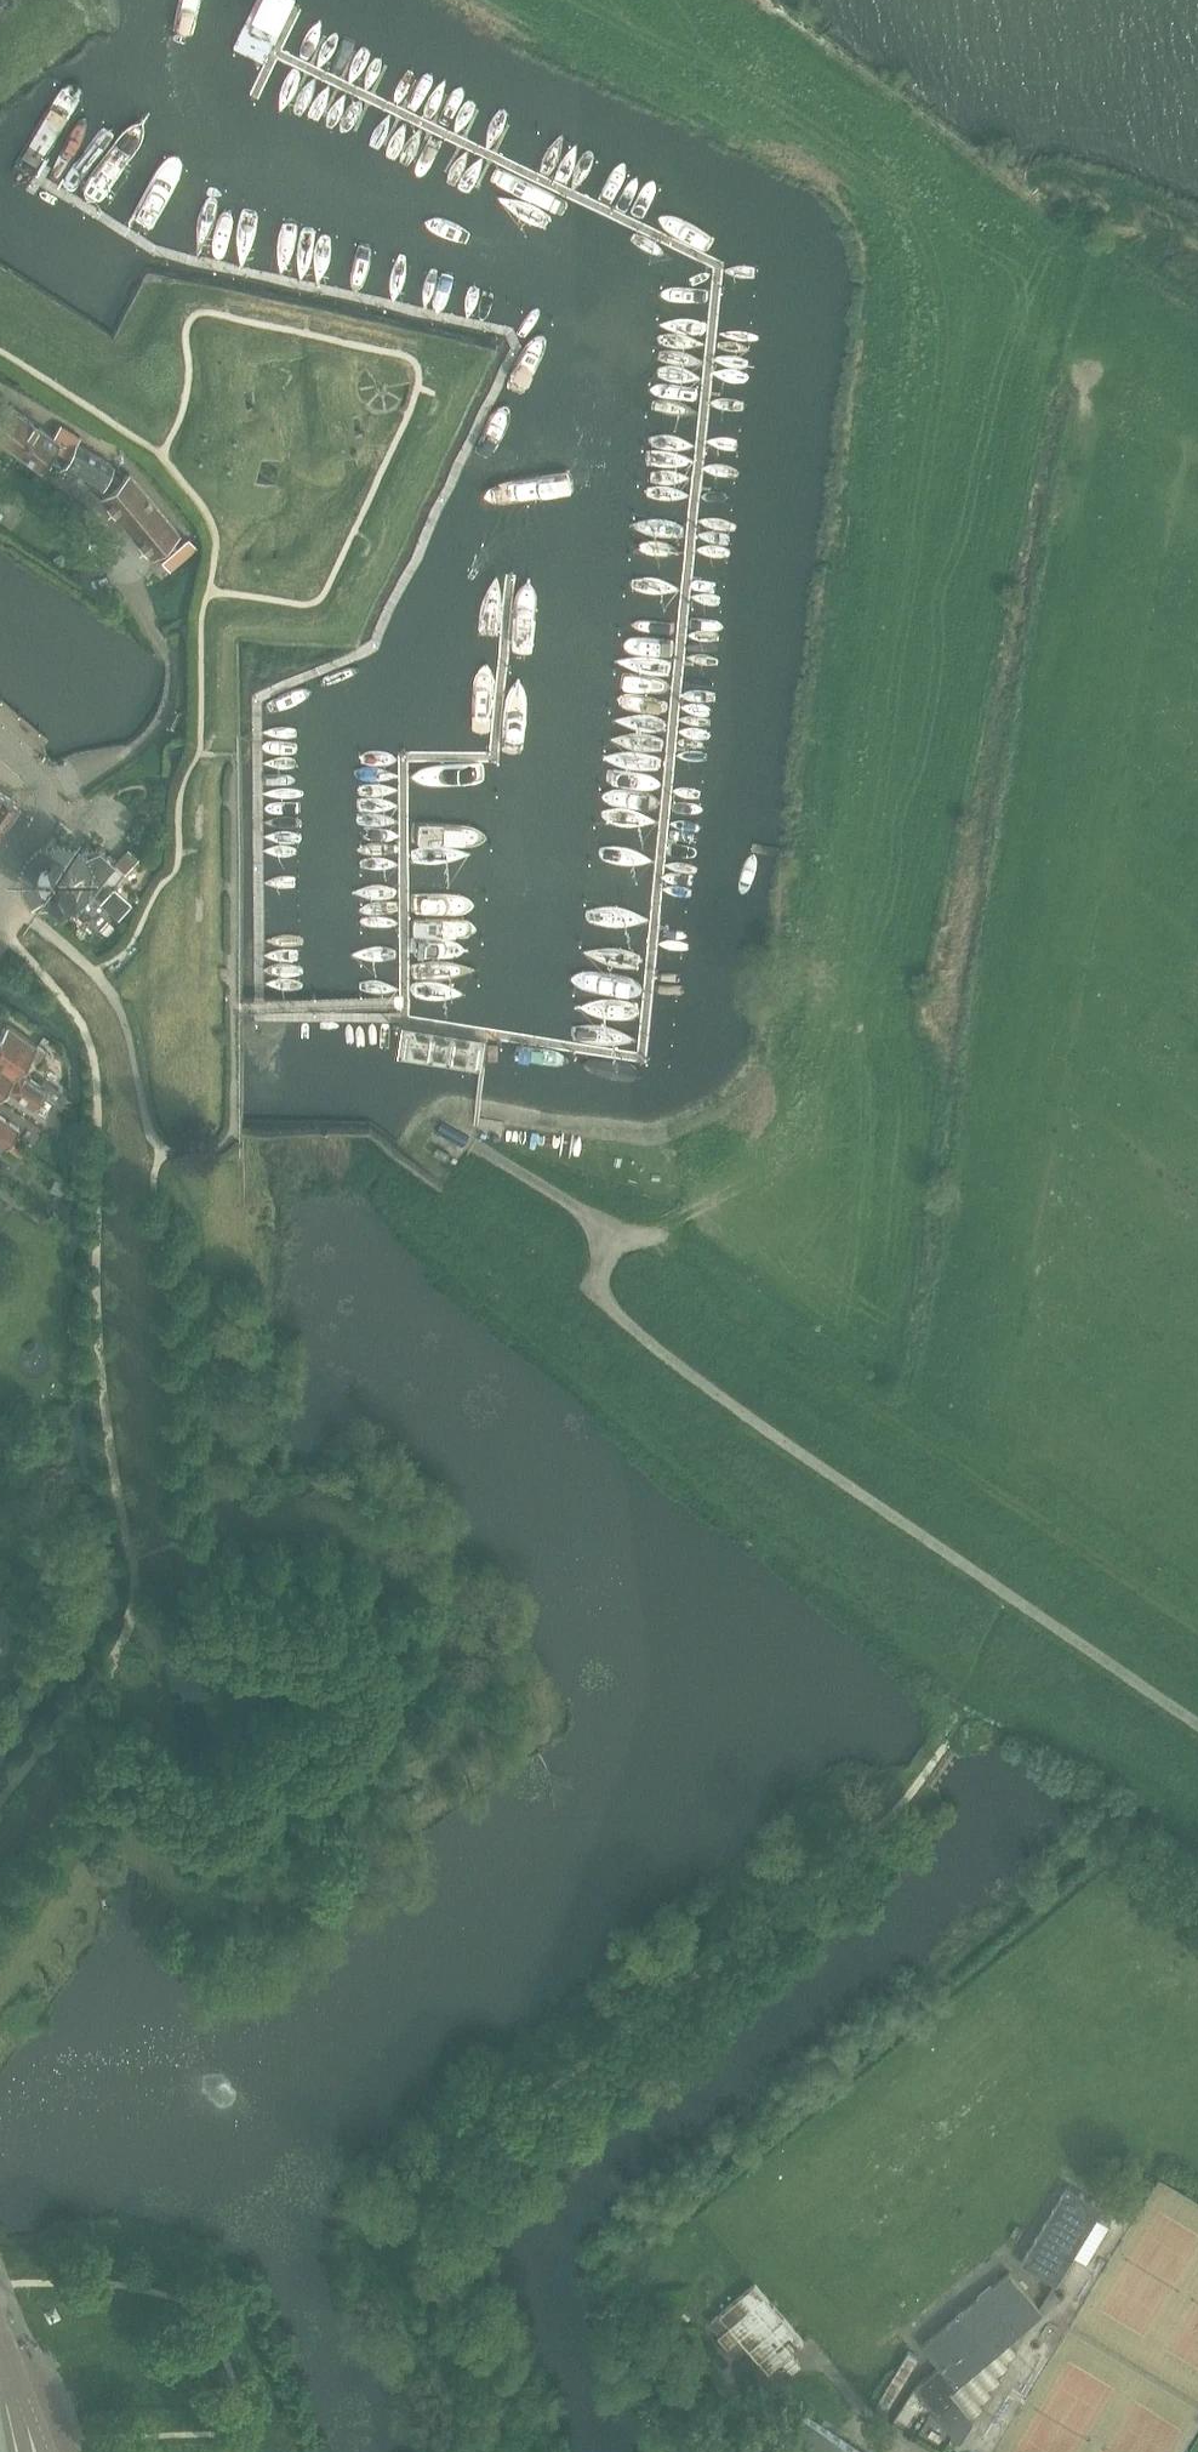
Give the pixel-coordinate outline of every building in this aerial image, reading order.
[(234,51),(264,66),(296,0),(258,0),(234,51)] [(9,406),(0,417),(0,437),(41,468),(49,457),(62,466),(100,488),(103,484),(109,490),(102,496),(151,556),(179,533),(129,473),(121,480),(110,472),(112,469),(75,446),(79,440),(59,428),(51,438),(9,406)] [(192,538),(181,548),(187,555),(198,544),(192,538)] [(174,726),(182,710),(175,707),(167,722),(174,726)] [(17,800),(0,788),(0,826),(17,800)] [(30,816),(19,808),(15,814),(27,821),(30,816)] [(32,863),(30,872),(32,882),(38,889),(46,895),(55,896),(72,912),(102,879),(113,889),(116,886),(134,903),(153,882),(135,866),(141,860),(129,849),(121,858),(115,865),(99,847),(75,858),(66,850),(55,847),(45,849),(37,855),(32,863)] [(7,1023),(0,1032),(0,1067),(51,1104),(52,1103),(61,1109),(71,1115),(71,1094),(66,1094),(42,1077),(38,1084),(17,1069),(31,1049),(41,1056),(45,1050),(7,1023)] [(403,1033),(399,1064),(480,1075),(484,1045),(403,1033)] [(0,1067),(0,1094),(5,1088),(32,1107),(45,1117),(51,1104),(0,1067)] [(17,1128),(0,1115),(0,1133),(9,1140),(17,1128)] [(4,1146),(9,1140),(0,1133),(0,1144),(4,1146)] [(50,1190),(62,1195),(67,1183),(55,1178),(50,1190)] [(1068,2186),(1022,2263),(1058,2284),(1103,2207),(1068,2186)] [(967,2431),(975,2419),(951,2390),(1045,2312),(1011,2272),(923,2345),(941,2366),(916,2386),(956,2434),(963,2429),(967,2431)] [(806,2341),(790,2322),(756,2282),(721,2312),(731,2324),(720,2333),(730,2345),(741,2336),(771,2370),(806,2341)] [(721,2314),(712,2322),(720,2331),(729,2323),(721,2314)] [(919,2358),(909,2352),(879,2401),(888,2407),(919,2358)] [(805,2415),(781,2451),(862,2451),(805,2415)]
